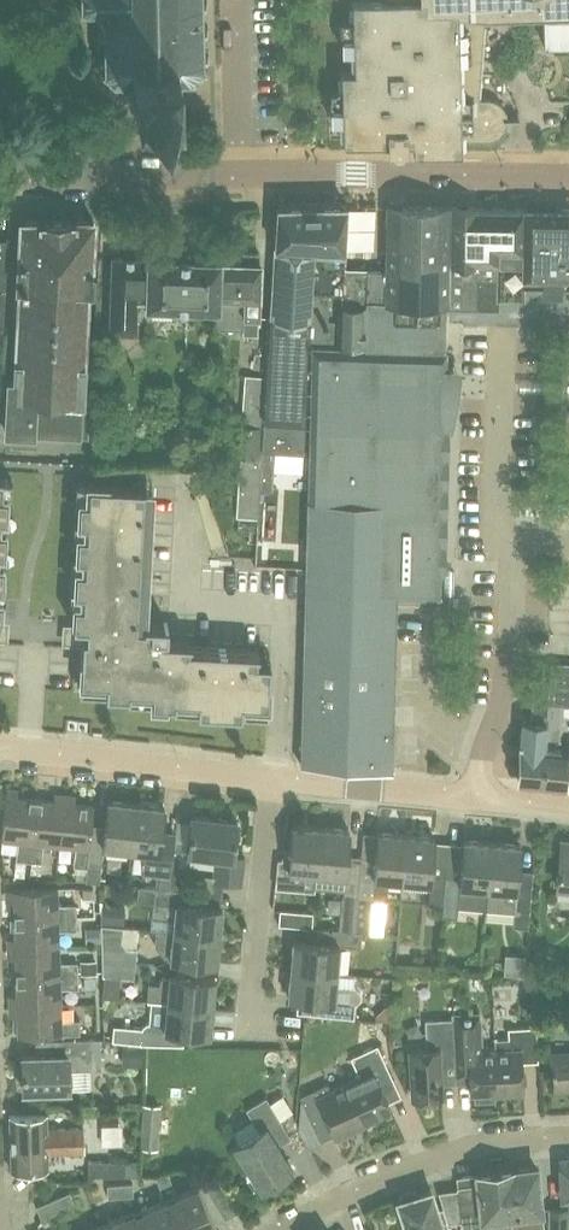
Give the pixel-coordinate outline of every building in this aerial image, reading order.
[(80,4),(94,4),(94,8),(97,12),(103,11),(105,69),(113,78),(124,77),(125,86),(132,86),(132,99),(177,98),(176,76),(193,76),(202,66),(200,0),(80,0),(80,4)] [(342,138),(388,137),(389,143),(390,145),(391,146),(393,148),(395,149),(396,149),(399,148),(401,147),(402,146),(403,144),(403,143),(403,138),(412,139),(412,147),(460,147),(460,138),(489,138),(493,137),(498,135),(502,131),(504,127),(506,123),(507,118),(518,117),(518,115),(507,116),(506,114),(505,110),(504,107),(502,104),(499,101),(496,99),(493,98),(490,97),(487,96),(479,97),(485,6),(481,6),(482,5),(482,0),(351,0),(353,66),(340,67),(342,138)] [(482,5),(542,7),(543,43),(568,42),(568,0),(482,0),(482,5)] [(447,204),(386,202),(384,266),(364,267),(363,297),(444,299),(447,204)] [(347,204),(276,206),(261,451),(300,453),(309,422),(311,344),(331,340),(332,320),(326,320),(328,291),(342,292),(347,204)] [(448,306),(475,307),(476,282),(496,282),(497,250),(521,250),(521,206),(475,205),(475,204),(449,204),(447,204),(444,299),(443,325),(444,325),(444,301),(448,301),(448,306)] [(521,206),(521,250),(497,250),(496,282),(476,282),(475,307),(497,307),(497,296),(522,297),(522,286),(568,287),(568,207),(521,206)] [(44,219),(21,219),(17,281),(20,281),(14,393),(6,392),(4,429),(86,433),(88,397),(80,396),(93,218),(70,218),(70,221),(44,221),(44,219)] [(216,322),(218,322),(218,327),(243,328),(243,333),(257,333),(258,297),(259,297),(260,262),(259,262),(259,252),(243,252),(243,261),(219,260),(219,257),(217,257),(215,305),(217,305),(216,322)] [(174,304),(215,305),(217,257),(147,254),(147,256),(112,255),(109,329),(134,330),(135,297),(145,298),(145,303),(148,303),(148,314),(174,315),(174,304)] [(363,297),(363,303),(362,346),(443,346),(443,325),(444,299),(363,297)] [(338,303),(337,345),(362,346),(363,303),(340,303),(338,303)] [(391,768),(395,594),(439,595),(439,572),(441,572),(446,368),(445,368),(445,346),(443,346),(362,346),(337,345),(311,344),(309,422),(300,762),(391,768)] [(86,635),(82,635),(80,677),(106,679),(105,692),(128,693),(128,687),(152,688),(151,701),(174,702),(174,696),(198,697),(197,709),(241,712),(242,699),(268,701),(270,660),(256,659),(257,656),(258,656),(259,649),(189,646),(189,643),(191,643),(191,639),(165,638),(165,635),(167,635),(168,622),(144,620),(151,485),(144,485),(89,482),(88,498),(79,498),(78,520),(87,521),(87,533),(77,532),(76,555),(86,555),(85,567),(76,567),(74,589),(83,590),(82,602),(74,601),(73,624),(87,625),(86,635)] [(549,695),(542,782),(565,784),(568,748),(554,747),(554,741),(560,742),(563,705),(568,705),(568,663),(552,661),(549,695)] [(89,705),(90,694),(68,693),(68,704),(89,705)] [(517,780),(542,782),(549,695),(533,694),(531,721),(523,721),(521,744),(520,744),(517,780)] [(123,703),(124,729),(136,729),(135,703),(123,703)] [(156,714),(142,714),(143,735),(157,735),(156,714)] [(267,740),(267,725),(251,724),(251,740),(267,740)] [(15,858),(28,860),(35,798),(16,796),(17,792),(6,791),(0,838),(17,840),(15,858)] [(40,872),(41,861),(43,843),(58,844),(64,797),(54,796),(53,800),(35,798),(28,860),(30,860),(29,871),(40,872)] [(74,798),(64,797),(58,844),(74,846),(72,864),(87,866),(90,832),(93,805),(74,803),(74,798)] [(98,881),(100,868),(102,846),(131,849),(136,803),(107,800),(103,834),(90,832),(87,866),(86,880),(98,881)] [(143,861),(147,865),(158,867),(156,886),(168,888),(174,842),(160,840),(164,806),(136,803),(131,849),(145,850),(143,861)] [(233,856),(237,821),(192,815),(188,852),(216,855),(213,880),(242,883),(245,857),(233,856)] [(302,870),(317,871),(321,827),(292,824),(289,859),(278,858),(276,878),(301,880),(302,870)] [(349,829),(321,827),(317,871),(333,873),(332,885),(345,886),(344,896),(358,897),(361,864),(347,863),(349,829)] [(356,920),(355,930),(361,930),(366,931),(368,897),(385,899),(387,878),(402,879),(406,834),(377,831),(377,833),(363,832),(361,864),(358,897),(356,920)] [(428,902),(443,904),(446,871),(431,870),(434,836),(406,834),(402,879),(430,881),(428,902)] [(456,917),(457,907),(486,909),(492,840),(463,838),(460,872),(446,871),(443,904),(442,915),(456,917)] [(561,838),(557,884),(568,886),(568,839),(561,838)] [(520,843),(492,840),(486,909),(514,911),(513,924),(529,925),(532,878),(517,877),(520,843)] [(27,860),(16,859),(15,874),(25,874),(27,860)] [(168,888),(138,885),(136,901),(154,903),(153,915),(174,918),(173,931),(219,935),(222,906),(188,903),(189,890),(168,888)] [(14,918),(76,916),(76,903),(57,903),(57,887),(9,888),(9,900),(14,899),(14,918)] [(278,924),(312,927),(313,912),(279,909),(278,924)] [(76,916),(14,918),(15,936),(10,937),(11,947),(58,946),(58,930),(76,929),(76,916)] [(101,924),(102,958),(135,962),(137,948),(127,947),(121,940),(123,926),(101,924)] [(131,944),(148,943),(147,925),(129,926),(131,944)] [(295,939),(292,968),(336,971),(339,943),(360,945),(361,930),(355,930),(330,928),(329,942),(295,939)] [(156,929),(154,945),(163,956),(171,959),(216,963),(219,935),(173,931),(156,929)] [(16,976),(78,974),(77,961),(59,961),(58,946),(11,947),(11,958),(15,957),(16,976)] [(134,977),(135,962),(102,958),(102,975),(134,977)] [(324,999),(323,1013),(354,1016),(355,1002),(360,998),(361,992),(357,987),(335,986),(336,971),(292,968),(290,996),(324,999)] [(159,984),(148,983),(147,997),(212,1005),(215,977),(169,972),(169,977),(164,976),(160,979),(159,984)] [(12,1005),(60,1003),(60,988),(78,987),(78,974),(16,976),(16,994),(12,994),(12,1005)] [(171,1044),(171,1043),(175,1044),(176,1030),(210,1034),(212,1005),(147,997),(146,1001),(151,1001),(149,1021),(142,1026),(122,1024),(120,1040),(144,1043),(144,1044),(171,1044)] [(60,1003),(12,1005),(13,1015),(17,1015),(18,1034),(79,1032),(79,1019),(61,1019),(60,1003)] [(495,1049),(481,1050),(479,1013),(451,1014),(451,1018),(454,1059),(469,1058),(471,1094),(475,1093),(476,1100),(495,1099),(494,1092),(497,1092),(495,1049)] [(439,1060),(454,1059),(451,1018),(424,1019),(426,1048),(409,1049),(412,1097),(441,1095),(439,1060)] [(494,1038),(495,1049),(497,1092),(524,1091),(521,1055),(537,1054),(537,1060),(538,1060),(537,1043),(536,1026),(507,1028),(508,1038),(494,1038)] [(73,1039),(74,1054),(22,1055),(23,1089),(69,1088),(68,1069),(101,1069),(100,1038),(73,1039)] [(359,1075),(345,1082),(364,1122),(391,1109),(376,1077),(388,1071),(391,1076),(392,1075),(377,1044),(350,1056),(359,1075)] [(550,1052),(551,1070),(553,1070),(554,1089),(556,1089),(555,1087),(568,1086),(568,1051),(550,1052)] [(322,1142),(321,1140),(334,1134),(337,1139),(355,1130),(353,1127),(364,1122),(345,1082),(330,1089),(327,1082),(314,1089),(316,1093),(300,1100),(298,1128),(308,1148),(322,1142)] [(259,1129),(234,1144),(251,1172),(255,1170),(265,1185),(292,1169),(268,1130),(281,1122),(266,1096),(246,1108),(259,1129)] [(145,1103),(142,1147),(157,1148),(160,1104),(145,1103)] [(84,1152),(83,1127),(47,1128),(47,1113),(9,1114),(11,1168),(48,1167),(47,1152),(84,1152)] [(568,1196),(568,1156),(559,1156),(561,1197),(568,1196)] [(88,1160),(88,1175),(138,1174),(138,1160),(88,1160)] [(528,1210),(541,1209),(536,1165),(513,1167),(519,1229),(530,1229),(528,1210)] [(457,1175),(463,1229),(519,1229),(513,1167),(513,1166),(477,1171),(477,1173),(457,1175)] [(171,1180),(168,1175),(167,1171),(155,1177),(160,1186),(171,1180)] [(225,1219),(237,1211),(216,1176),(203,1183),(225,1219)] [(120,1183),(120,1195),(133,1195),(132,1182),(120,1183)] [(120,1195),(120,1183),(108,1184),(108,1196),(120,1195)] [(198,1229),(210,1229),(216,1227),(197,1185),(181,1193),(198,1229)] [(398,1200),(407,1229),(447,1229),(442,1207),(437,1208),(431,1189),(416,1194),(415,1190),(406,1191),(400,1194),(399,1195),(400,1199),(398,1200)] [(69,1191),(53,1198),(58,1210),(74,1203),(69,1191)] [(181,1193),(165,1200),(179,1229),(198,1229),(181,1193)] [(41,1217),(58,1210),(53,1198),(36,1205),(41,1217)] [(165,1200),(149,1207),(160,1229),(179,1229),(165,1200)] [(548,1206),(548,1229),(568,1229),(568,1207),(548,1206)] [(149,1207),(135,1214),(134,1211),(133,1212),(141,1229),(160,1229),(149,1207)] [(133,1212),(117,1219),(122,1229),(141,1229),(133,1212)] [(117,1219),(101,1226),(103,1229),(122,1229),(117,1219)]
